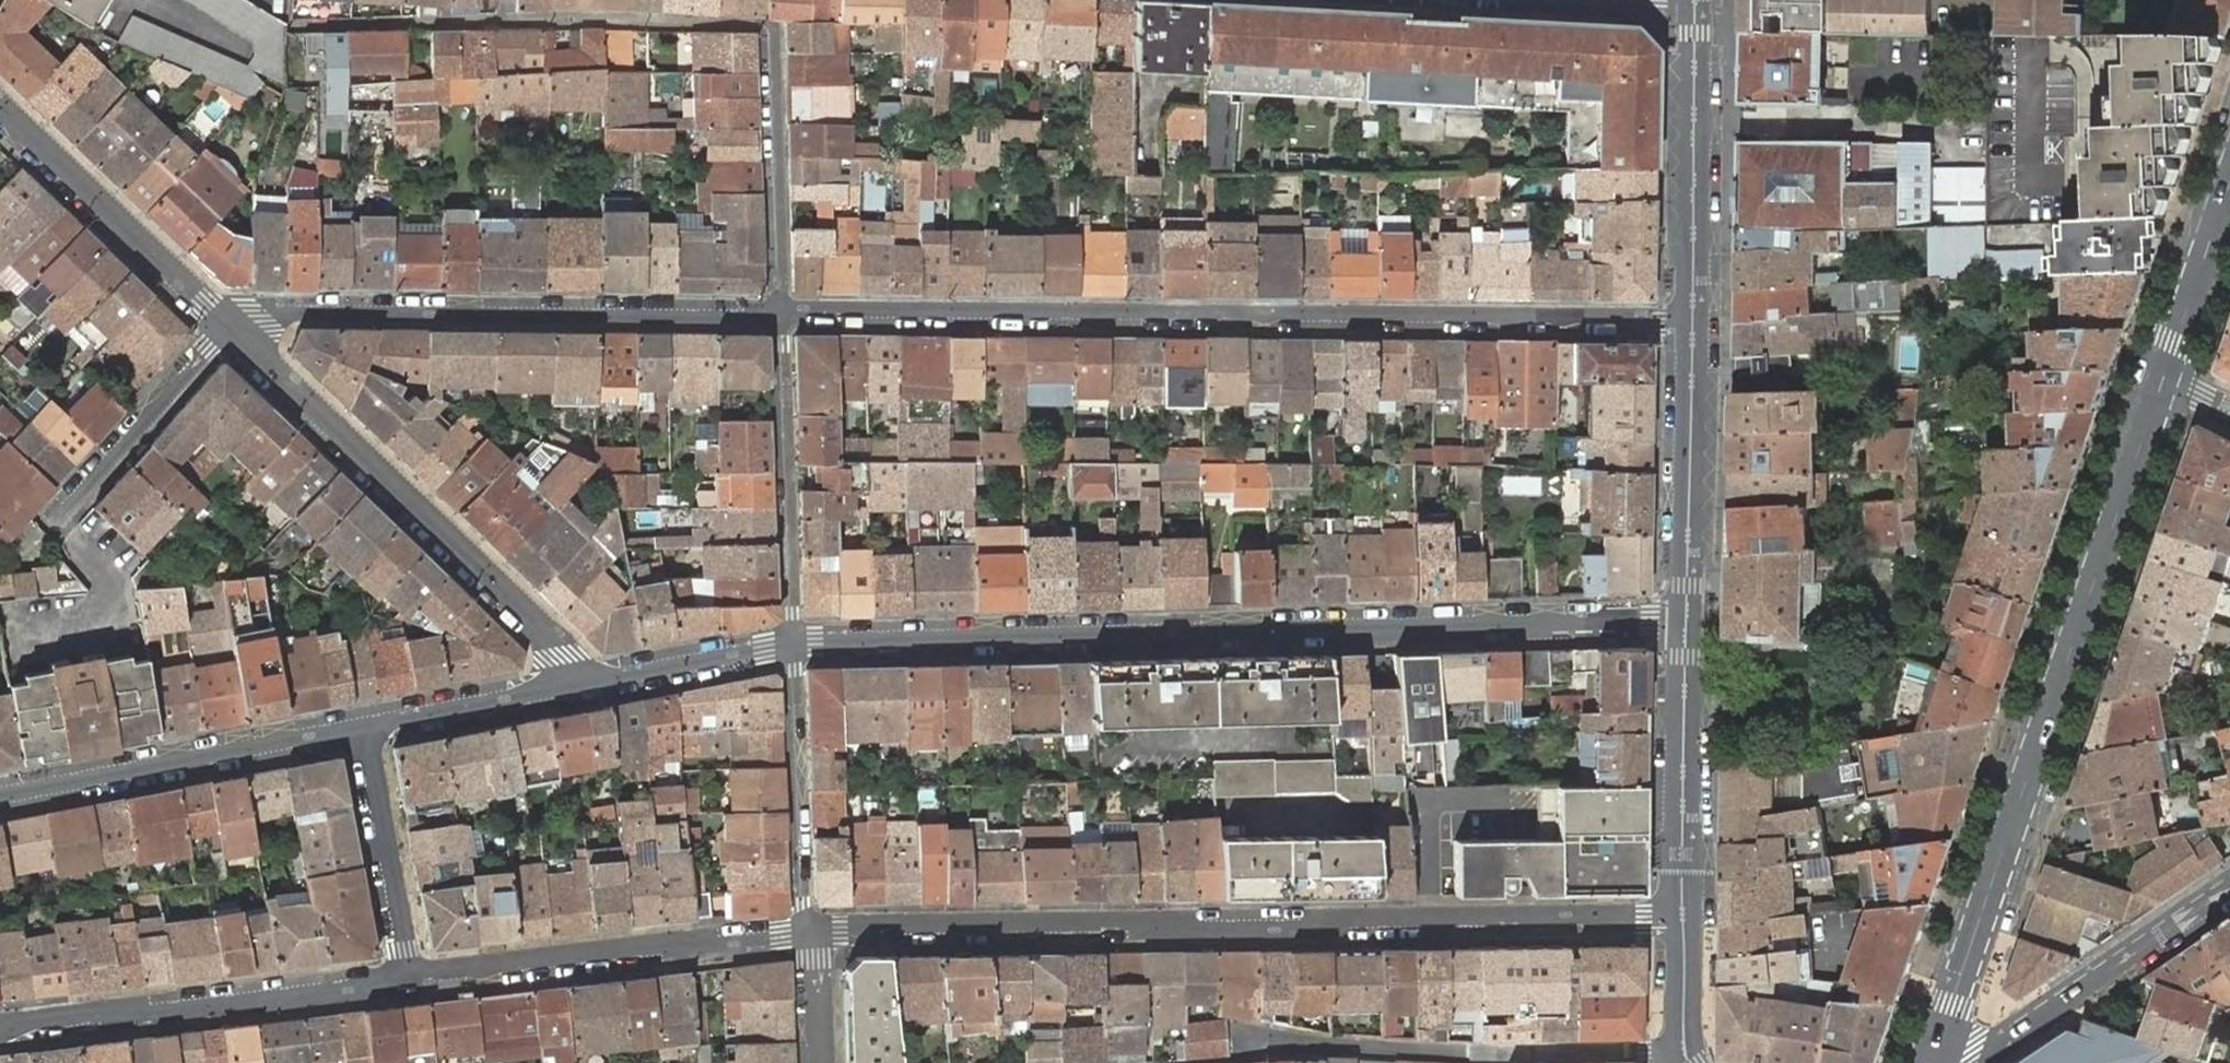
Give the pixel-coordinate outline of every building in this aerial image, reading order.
[(26,100),(57,64),(21,30),(13,22),(32,0),(3,0),(0,5),(0,74),(26,100)] [(21,30),(48,2),(45,0),(32,0),(13,22),(21,30)] [(86,26),(87,24),(89,22),(102,0),(45,0),(48,2),(86,26)] [(89,22),(93,24),(108,0),(102,0),(89,22)] [(285,32),(285,22),(247,0),(187,0),(255,41),(285,32)] [(450,0),(401,0),(401,3),(415,3),(415,15),(437,14),(437,5),(449,5),(450,0)] [(449,5),(449,13),(494,11),(494,0),(450,0),(449,5)] [(494,11),(514,11),(515,0),(494,0),(494,11)] [(549,0),(515,0),(514,11),(548,8),(549,0)] [(625,0),(549,0),(548,8),(583,7),(625,9),(625,0)] [(661,0),(625,0),(625,9),(660,10),(661,0)] [(717,0),(661,0),(660,10),(717,14),(717,0)] [(766,18),(767,0),(717,0),(717,14),(766,18)] [(784,22),(815,22),(816,13),(817,5),(811,5),(811,0),(767,0),(766,18),(784,19),(784,22)] [(825,22),(829,22),(836,21),(840,22),(840,0),(826,0),(825,14),(825,22)] [(876,21),(902,21),(901,0),(840,0),(840,22),(844,22),(876,21)] [(903,72),(914,72),(914,54),(937,55),(937,39),(938,0),(901,0),(902,21),(902,50),(902,54),(903,72)] [(932,125),(945,125),(946,79),(947,72),(942,72),(942,66),(968,68),(968,53),(971,0),(938,0),(937,39),(937,55),(936,66),(934,99),(932,118),(932,125)] [(968,53),(968,68),(968,69),(1000,71),(1000,67),(1000,57),(1002,0),(971,0),(968,53)] [(1000,57),(1038,57),(1042,0),(1002,0),(1000,57)] [(1038,57),(1037,72),(1048,73),(1050,55),(1090,57),(1090,41),(1090,0),(1042,0),(1038,57)] [(1132,0),(1090,0),(1090,41),(1096,42),(1125,43),(1125,70),(1132,70),(1133,43),(1132,43),(1132,0)] [(1205,2),(1161,0),(1132,0),(1132,43),(1133,43),(1132,70),(1203,73),(1205,2)] [(1929,35),(1929,0),(1744,0),(1743,34),(1819,34),(1826,35),(1834,34),(1875,35),(1929,35)] [(1999,36),(2077,36),(2084,36),(2085,0),(2000,0),(1999,36)] [(2229,32),(2229,0),(2184,0),(2175,37),(2228,37),(2229,32)] [(1596,101),(1595,168),(1652,167),(1654,49),(1633,26),(1457,16),(1457,22),(1402,19),(1402,13),(1205,2),(1203,73),(1203,107),(1203,136),(1203,173),(1210,173),(1232,173),(1238,102),(1230,101),(1230,93),(1274,95),(1275,84),(1471,94),(1596,101)] [(449,5),(437,5),(437,14),(449,13),(449,5)] [(816,13),(815,22),(825,22),(825,14),(816,13)] [(263,83),(248,66),(131,16),(118,41),(124,43),(155,57),(188,71),(217,84),(250,98),(263,83)] [(784,22),(785,51),(845,50),(844,22),(840,22),(836,21),(829,22),(825,22),(815,22),(784,22)] [(876,21),(876,51),(902,50),(902,21),(876,21)] [(549,50),(542,51),(542,54),(542,72),(549,72),(602,69),(602,30),(581,29),(582,49),(568,49),(549,50)] [(568,29),(553,30),(553,38),(568,39),(568,29)] [(581,29),(568,29),(568,39),(568,49),(582,49),(581,29)] [(459,30),(436,31),(435,79),(458,77),(459,30)] [(493,30),(459,30),(458,77),(476,76),(493,75),(493,30)] [(542,30),(493,30),(493,75),(511,74),(525,73),(525,54),(542,54),(542,51),(542,30)] [(636,31),(602,30),(602,69),(603,71),(629,71),(629,38),(635,37),(636,31)] [(322,31),(324,86),(348,84),(345,31),(322,31)] [(405,31),(345,31),(348,84),(358,84),(357,72),(394,72),(395,81),(405,80),(405,31)] [(693,31),(693,38),(694,73),(756,73),(754,32),(693,31)] [(286,82),(285,32),(255,41),(254,55),(248,66),(286,82)] [(1742,104),(1825,104),(1825,98),(1825,90),(1817,90),(1819,34),(1743,34),(1742,104)] [(1817,90),(1825,90),(1826,35),(1819,34),(1817,90)] [(2077,36),(1999,36),(1998,36),(1989,36),(1989,106),(1989,170),(1989,224),(2068,221),(2067,131),(2077,131),(2077,36)] [(2197,127),(2228,37),(2175,37),(2135,37),(2136,66),(2124,67),(2126,127),(2103,128),(2104,158),(2092,159),(2095,221),(2167,218),(2197,127)] [(26,100),(49,121),(101,67),(75,44),(57,64),(26,100)] [(785,51),(786,84),(850,84),(850,82),(855,81),(857,79),(857,76),(855,73),(846,74),(845,51),(845,50),(785,51)] [(900,61),(899,51),(885,52),(885,61),(900,61)] [(542,72),(542,54),(525,54),(525,73),(542,72)] [(172,87),(188,71),(155,57),(148,65),(172,87)] [(947,72),(946,79),(967,81),(968,68),(942,66),(942,72),(947,72)] [(49,121),(73,145),(124,89),(101,67),(49,121)] [(602,69),(549,72),(548,96),(548,106),(587,107),(586,123),(603,123),(603,107),(603,71),(602,69)] [(629,71),(603,71),(603,107),(603,126),(647,126),(646,108),(646,80),(646,72),(640,72),(629,71)] [(525,73),(511,74),(513,99),(513,108),(513,116),(535,117),(535,126),(547,125),(547,118),(548,106),(548,96),(549,72),(542,72),(525,73)] [(692,84),(692,73),(684,72),(684,80),(685,84),(692,84)] [(756,97),(756,73),(694,73),(692,73),(692,84),(693,96),(756,97)] [(1093,73),(1092,136),(1103,136),(1104,74),(1093,73)] [(493,75),(476,76),(476,101),(476,117),(513,118),(513,116),(513,108),(513,99),(511,74),(493,75)] [(1126,174),(1131,174),(1132,75),(1124,75),(1104,74),(1103,136),(1092,136),(1091,175),(1126,174)] [(435,79),(405,80),(395,81),(393,81),(393,127),(393,133),(393,167),(440,169),(435,103),(476,101),(476,76),(458,77),(435,79)] [(358,84),(348,84),(349,110),(386,111),(386,122),(385,127),(387,127),(387,133),(393,133),(393,127),(393,81),(358,84)] [(349,110),(348,84),(324,86),(326,111),(349,110)] [(786,84),(788,123),(842,124),(853,125),(850,84),(786,84)] [(881,84),(876,125),(900,128),(900,124),(901,116),(902,95),(903,84),(881,84)] [(1471,94),(1275,84),(1274,95),(1470,105),(1471,94)] [(73,145),(97,167),(149,113),(124,89),(73,145)] [(757,128),(756,97),(693,96),(693,119),(686,119),(687,127),(709,128),(757,128)] [(1160,134),(1203,136),(1203,107),(1169,105),(1160,120),(1160,134)] [(687,127),(686,119),(663,119),(662,108),(646,108),(647,126),(663,127),(671,127),(687,127)] [(386,111),(349,110),(349,122),(386,122),(386,111)] [(97,167),(120,189),(172,134),(149,113),(97,167)] [(999,128),(998,138),(1035,140),(1036,126),(1036,120),(1034,120),(1009,118),(1000,118),(999,128)] [(859,157),(877,157),(877,139),(842,139),(842,124),(788,123),(788,156),(836,156),(859,157)] [(842,139),(877,139),(876,125),(853,125),(842,124),(842,139)] [(672,149),(671,127),(663,127),(647,126),(603,126),(603,149),(672,149)] [(963,127),(960,166),(984,170),(995,171),(998,138),(999,128),(993,128),(992,145),(975,144),(975,127),(963,127)] [(993,128),(975,127),(975,144),(992,145),(993,128)] [(758,160),(757,128),(709,128),(704,130),(703,160),(708,160),(710,160),(758,160)] [(120,189),(144,213),(195,157),(172,134),(120,189)] [(1841,230),(1934,227),(1934,170),(1934,143),(1902,143),(1902,159),(1874,158),(1874,144),(1874,143),(1873,142),(1741,142),(1739,229),(1800,232),(1841,230)] [(1902,145),(1874,144),(1874,158),(1902,159),(1902,145)] [(144,213),(184,251),(213,220),(245,187),(232,175),(235,169),(235,166),(233,162),(225,155),(221,155),(216,159),(204,148),(195,157),(144,213)] [(1039,175),(1053,175),(1054,150),(1042,150),(1035,150),(1034,173),(1039,173),(1039,175)] [(846,184),(851,184),(851,176),(836,176),(836,162),(836,156),(788,156),(789,183),(835,184),(846,184)] [(892,169),(892,157),(877,157),(859,157),(859,163),(859,169),(892,169)] [(906,225),(918,225),(918,196),(918,161),(892,157),(892,169),(892,175),(905,178),(906,216),(906,225)] [(760,193),(758,160),(710,160),(708,160),(703,160),(703,187),(696,187),(696,193),(697,193),(707,193),(708,193),(709,193),(760,193)] [(918,161),(918,196),(928,198),(938,199),(939,205),(947,205),(947,183),(948,165),(918,161)] [(960,166),(948,165),(947,183),(984,187),(984,170),(960,166)] [(40,188),(19,167),(0,187),(0,228),(40,188)] [(1651,200),(1652,167),(1576,169),(1573,168),(1572,199),(1651,200)] [(1989,170),(1934,170),(1934,227),(1941,226),(1986,224),(1989,224),(1989,170)] [(1498,185),(1499,171),(1484,172),(1484,183),(1478,184),(1479,180),(1468,180),(1468,184),(1467,196),(1478,195),(1479,193),(1498,192),(1498,185)] [(1211,214),(1210,173),(1203,173),(1203,214),(1211,214)] [(1326,182),(1327,174),(1314,173),(1313,182),(1326,182)] [(1468,184),(1468,180),(1468,173),(1438,174),(1438,185),(1438,196),(1467,196),(1468,184)] [(286,195),(285,200),(285,203),(284,215),(280,288),(314,288),(316,200),(317,179),(290,174),(286,185),(286,193),(286,195)] [(1126,191),(1160,192),(1160,176),(1131,174),(1126,174),(1126,191)] [(1342,186),(1342,175),(1328,174),(1328,186),(1342,186)] [(1438,185),(1438,174),(1408,176),(1408,187),(1438,185)] [(1053,190),(1053,175),(1039,175),(1038,190),(1053,190)] [(1376,189),(1376,176),(1361,176),(1361,189),(1376,189)] [(1387,190),(1387,176),(1376,176),(1376,189),(1377,190),(1387,190)] [(509,290),(542,290),(544,218),(538,218),(539,181),(512,180),(511,217),(509,290)] [(791,253),(820,253),(831,253),(831,233),(831,230),(831,225),(830,225),(830,222),(830,205),(840,204),(848,203),(848,197),(846,184),(835,184),(789,183),(790,198),(799,198),(818,199),(817,230),(790,230),(791,253)] [(851,203),(859,203),(859,185),(858,185),(851,184),(846,184),(848,197),(848,203),(851,203)] [(5,263),(61,208),(40,188),(0,228),(0,268),(5,263)] [(711,211),(709,193),(708,193),(707,193),(697,193),(698,210),(698,227),(711,227),(711,211)] [(763,292),(760,193),(709,193),(711,211),(727,211),(728,231),(711,231),(714,291),(763,292)] [(247,288),(280,288),(284,215),(285,203),(285,200),(286,195),(251,194),(251,206),(251,212),(249,236),(247,288)] [(918,225),(918,232),(931,232),(932,224),(927,216),(928,198),(918,196),(918,225)] [(601,197),(601,212),(600,218),(598,291),(642,291),(644,223),(644,212),(629,212),(630,198),(601,197)] [(1650,249),(1651,200),(1572,199),(1572,201),(1573,242),(1565,242),(1565,249),(1576,249),(1589,249),(1590,249),(1590,250),(1650,249)] [(350,288),(351,215),(327,215),(328,200),(316,200),(314,288),(350,288)] [(15,295),(82,228),(61,208),(5,263),(0,268),(0,281),(15,295)] [(440,289),(477,289),(477,216),(476,211),(442,211),(442,229),(442,237),(440,289)] [(857,292),(890,292),(891,224),(891,215),(892,213),(884,213),(884,222),(858,222),(857,292)] [(1211,216),(1211,214),(1203,214),(1203,223),(1211,224),(1211,216)] [(392,215),(351,215),(350,288),(392,289),(392,236),(392,215)] [(891,224),(906,225),(906,216),(891,215),(891,224)] [(1077,294),(1124,294),(1126,233),(1089,232),(1089,215),(1077,215),(1077,233),(1078,233),(1079,247),(1077,294)] [(477,289),(509,290),(511,217),(477,216),(477,289)] [(984,232),(983,293),(1038,294),(1038,236),(1039,234),(1038,216),(1025,216),(1026,234),(1029,234),(1029,243),(993,244),(993,234),(991,234),(991,228),(984,228),(984,232)] [(1253,235),(1251,295),(1299,296),(1299,236),(1299,229),(1270,228),(1270,217),(1253,216),(1253,224),(1253,235)] [(1299,218),(1270,217),(1270,228),(1299,229),(1299,226),(1299,220),(1299,218)] [(1377,296),(1407,296),(1407,242),(1407,234),(1388,234),(1388,217),(1377,217),(1377,231),(1377,234),(1377,296)] [(1388,234),(1407,234),(1407,217),(1388,217),(1388,234)] [(542,290),(598,291),(600,218),(591,218),(544,218),(542,290)] [(2147,275),(2167,218),(2095,221),(2069,221),(2070,240),(2064,240),(2065,256),(2057,256),(2058,277),(2066,276),(2147,275)] [(698,220),(675,219),(674,223),(675,229),(698,229),(698,227),(698,220)] [(222,287),(247,288),(249,236),(229,232),(213,220),(184,251),(218,283),(222,287)] [(1437,233),(1467,233),(1466,221),(1437,222),(1437,233)] [(819,292),(857,292),(858,222),(830,222),(830,225),(831,225),(831,230),(831,233),(831,253),(820,253),(819,292)] [(642,291),(675,291),(675,235),(651,235),(651,223),(644,223),(642,291)] [(675,229),(674,223),(651,223),(651,235),(675,235),(675,229)] [(1126,231),(1133,232),(1134,224),(1126,223),(1126,231)] [(1202,295),(1251,295),(1253,235),(1253,224),(1211,224),(1203,223),(1203,232),(1203,240),(1202,295)] [(890,292),(917,293),(918,232),(918,225),(906,225),(891,224),(890,292)] [(1986,248),(1986,224),(1941,226),(1942,277),(1942,280),(1967,280),(2044,277),(2043,250),(2000,251),(1986,248)] [(1299,296),(1332,296),(1328,230),(1327,227),(1299,226),(1299,229),(1299,236),(1299,296)] [(1467,233),(1467,243),(1467,297),(1498,297),(1499,242),(1499,232),(1482,232),(1482,227),(1467,227),(1467,233)] [(82,228),(15,295),(37,318),(104,248),(82,228)] [(442,229),(393,228),(392,236),(442,237),(442,229)] [(1195,241),(1195,232),(1194,228),(1169,228),(1166,232),(1166,240),(1195,241)] [(1499,232),(1499,242),(1498,297),(1527,298),(1528,249),(1527,241),(1528,241),(1528,228),(1498,229),(1499,232)] [(675,291),(714,291),(711,231),(711,230),(698,229),(675,229),(675,235),(675,291)] [(1739,229),(1738,252),(1778,249),(1802,250),(1800,232),(1739,229)] [(1332,296),(1377,296),(1377,234),(1377,231),(1367,230),(1366,236),(1366,253),(1338,253),(1338,236),(1338,230),(1328,230),(1332,296)] [(1738,252),(1738,289),(1807,285),(1816,284),(1817,252),(1833,252),(1832,239),(1841,239),(1841,230),(1800,232),(1802,250),(1778,249),(1738,252)] [(983,293),(984,232),(977,232),(953,231),(953,235),(946,235),(945,293),(983,293)] [(1124,294),(1158,294),(1159,241),(1159,232),(1133,232),(1126,231),(1126,233),(1124,294)] [(917,293),(945,293),(946,235),(946,233),(931,232),(918,232),(917,293)] [(1055,246),(1079,247),(1078,233),(1077,233),(1055,232),(1055,236),(1055,246)] [(1158,294),(1202,295),(1203,240),(1203,232),(1195,232),(1195,241),(1166,240),(1166,232),(1159,232),(1159,241),(1158,294)] [(1437,245),(1437,233),(1416,234),(1416,242),(1416,245),(1437,245)] [(1437,297),(1467,297),(1467,243),(1467,233),(1437,233),(1437,245),(1437,297)] [(1029,234),(1026,234),(993,234),(993,244),(1029,243),(1029,234)] [(392,289),(440,289),(442,237),(392,236),(392,289)] [(1038,294),(1077,294),(1079,247),(1055,246),(1055,236),(1038,236),(1038,294)] [(1366,253),(1366,236),(1338,236),(1338,253),(1366,253)] [(1407,296),(1437,297),(1437,245),(1416,245),(1416,242),(1407,242),(1407,296)] [(127,271),(104,248),(37,318),(45,326),(59,311),(74,326),(127,271)] [(1558,260),(1558,249),(1546,249),(1546,260),(1536,260),(1536,249),(1528,249),(1527,298),(1557,298),(1558,260)] [(1546,260),(1546,249),(1536,249),(1536,260),(1546,260)] [(1590,249),(1589,249),(1576,249),(1576,260),(1591,260),(1590,250),(1590,249)] [(1650,299),(1650,249),(1590,250),(1591,260),(1593,299),(1650,299)] [(792,292),(819,292),(820,253),(791,253),(792,292)] [(1557,298),(1593,299),(1591,260),(1576,260),(1558,260),(1557,298)] [(151,294),(127,271),(74,326),(89,341),(83,348),(72,358),(80,366),(81,364),(84,361),(151,294)] [(2128,330),(2147,275),(2066,276),(2067,309),(2071,309),(2071,321),(2060,321),(2060,331),(2128,330)] [(1904,310),(1903,280),(1836,283),(1838,313),(1858,312),(1904,310)] [(1962,309),(1967,280),(1942,280),(1936,311),(1962,309)] [(1738,289),(1736,323),(1766,321),(1790,319),(1790,316),(1808,314),(1807,285),(1738,289)] [(191,332),(151,294),(84,361),(90,367),(104,361),(111,354),(123,365),(116,373),(136,392),(191,332)] [(1957,335),(1962,309),(1936,311),(1931,336),(1949,335),(1957,335)] [(1736,323),(1735,376),(1770,373),(1769,366),(1794,364),(1793,354),(1860,349),(1860,345),(1866,346),(1864,326),(1858,326),(1858,312),(1838,313),(1808,314),(1790,316),(1790,319),(1766,321),(1736,323)] [(74,326),(67,332),(83,348),(89,341),(74,326)] [(290,352),(347,407),(363,369),(378,330),(300,329),(290,352)] [(378,330),(363,369),(399,383),(402,384),(401,376),(428,381),(428,330),(378,330)] [(494,332),(428,330),(428,381),(428,389),(427,395),(437,399),(438,385),(468,386),(469,395),(482,395),(482,386),(493,386),(494,332)] [(2114,370),(2128,330),(2060,331),(2044,331),(2031,332),(2032,365),(2018,365),(2018,372),(2030,371),(2032,371),(2045,371),(2114,370)] [(553,332),(494,332),(493,386),(493,390),(543,391),(551,391),(553,332)] [(596,333),(553,332),(551,391),(551,404),(595,405),(596,387),(596,333)] [(635,334),(596,333),(596,387),(634,388),(635,334)] [(668,334),(635,334),(634,388),(634,411),(645,412),(649,411),(650,400),(650,388),(666,388),(668,334)] [(717,335),(668,334),(666,388),(718,388),(717,385),(717,335)] [(2229,380),(2229,334),(2218,371),(2219,374),(2229,380)] [(765,335),(717,335),(717,385),(728,385),(729,377),(750,377),(750,386),(768,386),(767,337),(765,335)] [(794,335),(797,414),(837,414),(836,394),(834,335),(794,335)] [(867,336),(834,335),(836,394),(844,394),(843,395),(862,395),(862,392),(867,392),(867,336)] [(900,337),(867,336),(867,392),(867,402),(873,402),(873,392),(893,392),(893,404),(900,404),(900,394),(900,337)] [(948,336),(900,337),(900,394),(900,404),(900,422),(908,422),(908,413),(908,394),(908,383),(941,385),(940,396),(941,406),(940,422),(948,423),(948,396),(948,395),(948,394),(948,383),(948,336)] [(981,337),(948,336),(948,383),(948,394),(981,394),(981,382),(981,337)] [(981,440),(980,462),(982,462),(1022,462),(1024,462),(1024,433),(1025,405),(1024,382),(1025,337),(981,337),(981,382),(1002,382),(1001,421),(1007,420),(1007,433),(1002,432),(981,433),(980,439),(981,440)] [(1074,402),(1074,383),(1074,337),(1025,337),(1024,382),(1025,405),(1074,405),(1074,402)] [(1106,337),(1074,337),(1074,383),(1074,402),(1107,401),(1106,337)] [(1134,338),(1106,337),(1107,401),(1120,401),(1121,416),(1134,416),(1134,412),(1134,400),(1134,338)] [(1162,338),(1134,338),(1134,400),(1161,400),(1162,338)] [(1204,338),(1162,338),(1161,400),(1161,412),(1161,420),(1171,420),(1171,406),(1186,406),(1187,397),(1203,398),(1204,338)] [(1244,339),(1204,338),(1203,398),(1244,399),(1244,339)] [(1277,339),(1244,339),(1244,399),(1244,409),(1244,415),(1277,415),(1277,408),(1277,399),(1277,339)] [(1310,340),(1277,339),(1277,399),(1310,399),(1310,340)] [(1343,340),(1310,340),(1310,399),(1310,405),(1343,405),(1343,340)] [(1373,340),(1343,340),(1343,405),(1342,412),(1342,434),(1342,436),(1352,436),(1352,427),(1358,422),(1358,405),(1373,405),(1373,396),(1373,340)] [(1403,340),(1373,340),(1373,396),(1395,397),(1396,387),(1402,387),(1403,340)] [(1433,341),(1403,340),(1402,387),(1402,401),(1402,404),(1411,403),(1411,396),(1433,397),(1433,341)] [(1464,341),(1433,341),(1433,397),(1432,398),(1455,398),(1455,407),(1461,407),(1462,398),(1464,341)] [(1494,391),(1494,342),(1464,341),(1462,398),(1469,398),(1469,392),(1494,391)] [(1552,405),(1552,379),(1553,342),(1494,342),(1494,391),(1494,400),(1494,405),(1494,427),(1552,428),(1552,405)] [(1573,380),(1573,342),(1553,342),(1552,379),(1573,380)] [(1590,380),(1649,381),(1649,343),(1573,342),(1573,380),(1590,380)] [(25,360),(10,345),(1,354),(12,364),(16,369),(25,360)] [(0,355),(0,368),(5,372),(12,364),(1,354),(0,355)] [(111,354),(104,361),(116,373),(123,365),(111,354)] [(221,363),(150,443),(194,485),(230,448),(269,407),(223,363),(221,363)] [(22,373),(16,369),(12,364),(5,372),(15,381),(22,373)] [(363,369),(347,407),(382,441),(419,404),(413,398),(403,408),(390,393),(399,383),(363,369)] [(2101,410),(2114,370),(2045,371),(2032,371),(2030,371),(2030,407),(2019,407),(2020,412),(2101,410)] [(2018,385),(2018,372),(1994,373),(1994,385),(2018,385)] [(729,377),(728,385),(750,386),(750,377),(729,377)] [(1648,439),(1649,381),(1590,380),(1590,436),(1648,439)] [(122,408),(97,382),(65,413),(93,441),(122,408)] [(402,384),(399,383),(390,393),(403,408),(413,398),(411,396),(404,403),(396,393),(402,384)] [(908,394),(940,396),(941,385),(908,383),(908,394)] [(48,398),(35,385),(23,398),(26,401),(37,412),(29,420),(30,422),(74,462),(93,441),(65,413),(50,399),(48,398)] [(667,400),(666,388),(650,388),(650,400),(667,400)] [(1923,388),(1903,388),(1900,429),(1916,428),(1918,428),(1919,419),(1923,388)] [(1494,400),(1494,391),(1469,392),(1469,398),(1469,401),(1494,400)] [(1822,431),(1821,391),(1735,394),(1734,434),(1818,432),(1822,431)] [(873,392),(873,402),(873,405),(893,404),(893,392),(873,392)] [(419,404),(382,441),(410,467),(451,426),(445,421),(438,428),(426,417),(433,410),(442,401),(437,399),(427,395),(419,404)] [(1187,397),(1186,406),(1203,407),(1203,398),(1187,397)] [(1244,399),(1203,398),(1203,407),(1244,409),(1244,399)] [(1277,399),(1277,408),(1310,408),(1310,405),(1310,399),(1277,399)] [(1161,400),(1134,400),(1134,412),(1161,412),(1161,400)] [(26,401),(18,410),(19,411),(29,420),(37,412),(26,401)] [(293,431),(269,407),(230,448),(255,471),(293,431)] [(10,442),(54,484),(74,462),(30,422),(24,430),(0,409),(0,432),(10,442)] [(465,410),(453,423),(451,426),(410,467),(433,490),(476,445),(461,431),(478,416),(465,410)] [(445,421),(433,410),(426,417),(438,428),(445,421)] [(2089,446),(2101,410),(2020,412),(2011,412),(2012,435),(2023,434),(2024,450),(2089,446)] [(634,411),(633,450),(633,471),(640,472),(644,471),(645,412),(634,411)] [(908,413),(908,422),(923,422),(923,413),(908,413)] [(826,461),(838,461),(838,439),(837,414),(797,414),(799,461),(826,461)] [(769,421),(718,420),(718,444),(718,472),(771,472),(769,421)] [(901,461),(905,461),(938,461),(948,461),(947,439),(948,432),(948,423),(940,422),(933,422),(923,422),(908,422),(900,422),(900,450),(901,461)] [(2181,479),(2229,493),(2229,441),(2201,426),(2198,427),(2181,479)] [(1910,457),(1916,428),(1900,429),(1873,430),(1867,430),(1867,438),(1873,438),(1872,471),(1908,468),(1910,457)] [(255,471),(245,481),(262,497),(267,502),(273,496),(315,451),(293,431),(255,471)] [(556,435),(551,432),(550,446),(595,465),(595,450),(581,448),(556,435)] [(1734,434),(1733,473),(1805,473),(1815,474),(1819,474),(1819,462),(1818,432),(1734,434)] [(1329,435),(1311,435),(1311,445),(1311,464),(1328,463),(1329,463),(1329,435)] [(1648,472),(1648,439),(1590,436),(1580,435),(1579,449),(1585,450),(1584,468),(1648,472)] [(1074,462),(1106,462),(1106,449),(1106,437),(1074,438),(1074,462)] [(522,461),(540,442),(531,438),(515,454),(522,461)] [(1052,462),(1068,463),(1074,462),(1074,438),(1052,438),(1052,462)] [(482,439),(479,442),(476,445),(433,490),(456,512),(504,466),(506,463),(482,439)] [(838,461),(866,461),(868,461),(868,450),(867,439),(838,439),(838,461)] [(947,439),(948,461),(972,462),(980,462),(981,440),(980,439),(947,439)] [(0,452),(0,489),(28,514),(54,484),(10,442),(0,452)] [(595,465),(550,446),(541,442),(540,442),(522,461),(515,454),(506,463),(504,466),(456,512),(504,558),(563,498),(583,477),(595,465)] [(150,443),(130,466),(177,510),(182,514),(187,519),(207,496),(198,488),(194,485),(150,443)] [(705,444),(705,472),(715,472),(718,472),(718,444),(705,444)] [(1432,464),(1457,464),(1463,464),(1463,449),(1463,446),(1433,446),(1433,452),(1432,464)] [(2075,487),(2089,446),(2024,450),(2007,451),(1988,452),(1988,461),(1989,474),(1989,482),(1989,494),(2075,487)] [(1112,462),(1134,463),(1134,455),(1134,449),(1106,449),(1106,462),(1112,462)] [(1134,463),(1155,463),(1160,463),(1160,449),(1141,449),(1141,454),(1134,455),(1134,463)] [(1160,449),(1160,463),(1199,463),(1205,463),(1205,449),(1160,449)] [(1205,449),(1205,463),(1244,463),(1244,452),(1244,449),(1205,449)] [(1463,464),(1478,464),(1494,465),(1494,449),(1463,449),(1463,464)] [(595,450),(595,465),(599,467),(599,472),(633,471),(633,450),(595,450)] [(868,461),(901,461),(900,450),(868,450),(868,461)] [(273,496),(295,516),(296,516),(336,473),(315,451),(273,496)] [(1278,452),(1244,452),(1244,463),(1263,464),(1265,464),(1278,464),(1278,452)] [(1401,464),(1413,464),(1432,464),(1433,452),(1401,452),(1401,453),(1401,464)] [(1380,464),(1401,464),(1401,453),(1389,453),(1382,458),(1372,458),(1372,464),(1380,464)] [(1917,499),(1915,457),(1910,457),(1908,468),(1904,500),(1915,499),(1917,499)] [(826,490),(867,490),(866,461),(838,461),(826,461),(826,490)] [(879,506),(899,507),(906,508),(905,461),(901,461),(868,461),(866,461),(867,490),(868,506),(867,506),(867,517),(868,523),(879,523),(879,506)] [(905,461),(906,508),(915,507),(915,501),(932,500),(932,507),(939,508),(938,461),(905,461)] [(948,461),(938,461),(939,508),(945,508),(946,500),(964,500),(963,508),(963,527),(964,527),(973,527),(973,508),(973,496),(972,481),(972,462),(948,461)] [(980,462),(972,462),(972,481),(982,481),(982,462),(980,462)] [(1052,462),(1045,462),(1045,473),(1069,473),(1068,463),(1052,462)] [(1102,498),(1113,497),(1112,462),(1106,462),(1074,462),(1068,463),(1069,473),(1069,498),(1081,498),(1081,491),(1101,490),(1102,498)] [(1143,528),(1157,529),(1156,498),(1156,487),(1155,463),(1134,463),(1112,462),(1113,497),(1119,498),(1120,487),(1145,488),(1145,499),(1143,528)] [(1155,463),(1156,487),(1200,487),(1199,463),(1160,463),(1155,463)] [(1232,503),(1266,504),(1266,497),(1265,464),(1263,464),(1244,463),(1205,463),(1199,463),(1200,487),(1200,488),(1232,488),(1232,503)] [(1328,479),(1340,479),(1340,464),(1329,463),(1328,463),(1328,479)] [(1302,497),(1309,497),(1309,464),(1278,464),(1265,464),(1266,497),(1271,497),(1271,488),(1302,488),(1302,497)] [(1465,529),(1479,529),(1478,464),(1463,464),(1457,464),(1457,500),(1464,500),(1465,529)] [(599,467),(595,465),(583,477),(599,482),(599,472),(599,467)] [(130,466),(92,508),(139,550),(177,510),(130,466)] [(1646,532),(1648,472),(1584,468),(1571,468),(1570,476),(1580,477),(1580,505),(1589,505),(1589,522),(1579,522),(1580,531),(1603,531),(1646,532)] [(633,471),(599,472),(599,482),(600,507),(614,507),(639,507),(640,507),(640,472),(633,471)] [(771,472),(718,472),(715,472),(716,496),(698,497),(699,508),(711,508),(716,507),(772,508),(771,472)] [(361,496),(336,473),(296,516),(320,539),(323,535),(361,496)] [(1733,473),(1732,509),(1794,506),(1795,508),(1809,506),(1813,506),(1825,505),(1826,473),(1819,474),(1815,474),(1805,473),(1733,473)] [(657,475),(640,475),(640,507),(649,507),(658,507),(657,475)] [(2172,504),(2228,524),(2229,519),(2229,493),(2181,479),(2172,504)] [(1119,498),(1145,499),(1145,488),(1120,487),(1119,498)] [(1200,498),(1200,488),(1200,487),(1156,487),(1156,498),(1176,498),(1200,498)] [(2051,556),(2075,487),(1989,494),(1975,535),(1985,534),(2051,556)] [(1271,497),(1302,497),(1302,488),(1271,488),(1271,497)] [(0,489),(0,532),(6,537),(28,514),(0,489)] [(853,517),(867,517),(867,506),(868,506),(867,490),(826,490),(800,490),(800,518),(835,517),(853,517)] [(1081,498),(1102,498),(1101,490),(1081,491),(1081,498)] [(339,578),(346,584),(353,577),(396,529),(361,496),(323,535),(343,554),(336,561),(346,571),(339,578)] [(536,589),(594,529),(563,498),(504,558),(536,589)] [(1917,541),(1915,499),(1904,500),(1903,506),(1904,542),(1905,543),(1917,541)] [(945,508),(963,508),(964,500),(946,500),(945,508)] [(1903,506),(1904,500),(1868,502),(1871,545),(1904,542),(1903,506)] [(2163,532),(2219,551),(2229,555),(2229,525),(2228,524),(2172,504),(2163,532)] [(1732,509),(1731,555),(1811,550),(1809,506),(1795,508),(1794,506),(1732,509)] [(622,547),(614,507),(600,507),(601,522),(594,529),(536,589),(559,611),(622,547)] [(774,543),(772,508),(716,507),(711,508),(712,530),(693,530),(693,537),(653,539),(652,547),(659,547),(670,547),(692,546),(704,545),(774,543)] [(906,515),(907,529),(916,529),(915,507),(906,508),(906,515)] [(711,508),(699,508),(693,508),(693,530),(712,530),(711,508)] [(963,508),(945,508),(945,527),(963,527),(963,508)] [(1415,599),(1480,597),(1480,559),(1480,550),(1455,551),(1455,537),(1448,537),(1447,511),(1414,511),(1414,537),(1415,599)] [(1032,513),(1024,514),(1024,527),(1033,527),(1032,513)] [(1267,603),(1312,602),(1310,532),(1303,532),(1303,545),(1274,545),(1274,513),(1267,513),(1266,520),(1267,550),(1267,603)] [(800,518),(802,554),(837,552),(836,531),(835,517),(800,518)] [(853,531),(853,517),(835,517),(836,531),(853,531)] [(1071,608),(1115,607),(1114,547),(1114,541),(1113,517),(1099,517),(1099,542),(1081,542),(1081,531),(1070,531),(1070,543),(1071,608)] [(1312,602),(1345,601),(1342,542),(1342,536),(1341,518),(1310,518),(1310,532),(1312,602)] [(1353,519),(1342,519),(1342,536),(1354,536),(1353,519)] [(1024,554),(1025,609),(1071,608),(1070,543),(1070,531),(1069,526),(1024,527),(1024,554)] [(973,527),(964,527),(965,539),(974,538),(974,529),(973,527)] [(974,556),(976,611),(1025,609),(1024,554),(1024,527),(974,529),(974,538),(974,556)] [(353,577),(375,599),(419,552),(396,529),(353,577)] [(907,547),(908,547),(916,547),(916,529),(907,529),(907,547)] [(1382,600),(1415,599),(1414,537),(1414,530),(1381,531),(1381,535),(1382,537),(1381,541),(1382,600)] [(1479,531),(1480,550),(1489,550),(1488,531),(1479,531)] [(1645,593),(1646,532),(1603,531),(1603,554),(1581,554),(1581,594),(1645,593)] [(2154,557),(2211,576),(2222,580),(2229,555),(2219,551),(2163,532),(2154,557)] [(2035,605),(2051,556),(1985,534),(1975,535),(1973,540),(1982,543),(1972,574),(1962,570),(1958,584),(1969,583),(2035,605)] [(323,535),(320,539),(317,542),(321,546),(336,561),(343,554),(323,535)] [(1345,601),(1382,600),(1381,541),(1382,537),(1381,535),(1354,536),(1342,536),(1342,542),(1345,601)] [(1159,606),(1202,605),(1202,575),(1201,538),(1177,537),(1157,538),(1157,546),(1159,606)] [(947,611),(976,611),(974,556),(974,538),(965,539),(965,542),(950,542),(950,546),(944,546),(938,547),(932,546),(932,554),(916,554),(916,547),(908,547),(908,555),(908,566),(909,612),(940,611),(947,611)] [(1115,607),(1159,606),(1157,546),(1147,546),(1147,540),(1138,540),(1138,547),(1114,547),(1115,607)] [(317,542),(309,549),(314,554),(321,546),(317,542)] [(775,576),(774,543),(704,545),(704,554),(706,578),(710,578),(714,578),(775,576)] [(625,565),(622,547),(559,611),(583,634),(612,603),(629,584),(625,565)] [(1730,594),(1729,637),(1754,638),(1754,639),(1777,639),(1777,638),(1803,639),(1804,637),(1805,581),(1818,582),(1818,576),(1818,565),(1829,565),(1834,565),(1835,548),(1819,549),(1811,550),(1731,555),(1730,594)] [(871,613),(909,612),(908,566),(878,568),(878,555),(876,555),(876,550),(870,550),(871,556),(872,559),(871,613)] [(1222,550),(1223,574),(1234,574),(1234,550),(1222,550)] [(1234,604),(1267,603),(1267,550),(1234,550),(1234,574),(1234,604)] [(413,606),(444,575),(419,552),(375,599),(366,608),(380,612),(390,602),(394,598),(403,607),(399,611),(394,617),(401,619),(413,606)] [(804,614),(839,613),(837,561),(837,552),(802,554),(804,614)] [(878,568),(908,566),(908,555),(878,555),(878,568)] [(2154,557),(2141,596),(2212,620),(2225,582),(2222,580),(2211,576),(2154,557)] [(128,580),(136,588),(178,584),(168,575),(148,558),(128,580)] [(1480,597),(1521,595),(1519,558),(1480,559),(1480,597)] [(839,613),(871,613),(872,559),(837,561),(839,613)] [(1555,562),(1534,562),(1535,595),(1555,595),(1555,562)] [(59,595),(56,564),(30,566),(31,573),(0,576),(0,601),(59,595)] [(669,605),(665,579),(648,582),(644,564),(625,565),(629,584),(630,586),(635,606),(642,644),(674,638),(669,605)] [(188,571),(168,575),(178,584),(179,584),(192,583),(188,571)] [(1223,574),(1202,575),(1202,605),(1234,604),(1234,574),(1223,574)] [(246,721),(286,713),(275,657),(273,642),(271,635),(267,613),(260,575),(249,577),(223,579),(225,593),(227,607),(233,645),(235,656),(236,662),(246,721)] [(442,626),(468,598),(444,575),(413,606),(427,618),(420,625),(437,631),(442,626)] [(776,603),(775,576),(714,578),(715,605),(716,605),(776,603)] [(323,594),(333,598),(346,584),(339,578),(338,577),(323,594)] [(694,578),(673,578),(665,579),(669,605),(698,606),(694,578)] [(715,605),(714,578),(710,578),(711,585),(706,585),(706,605),(715,605)] [(1805,581),(1804,637),(1816,637),(1822,638),(1823,581),(1818,582),(1805,581)] [(2022,643),(2035,605),(1969,583),(1958,584),(1956,590),(1965,592),(1957,617),(1948,614),(1945,621),(1955,621),(2022,643)] [(185,619),(184,615),(179,584),(178,584),(136,588),(142,627),(155,623),(177,621),(185,619)] [(630,611),(635,606),(630,586),(629,584),(612,603),(630,611)] [(199,652),(233,645),(227,607),(225,593),(214,594),(216,609),(184,615),(185,619),(191,652),(199,652)] [(2141,596),(2130,628),(2182,645),(2197,650),(2202,652),(2204,644),(2207,636),(2212,620),(2141,596)] [(394,598),(390,602),(399,611),(403,607),(394,598)] [(524,652),(468,598),(442,626),(456,635),(454,641),(439,641),(446,682),(520,667),(524,652)] [(602,652),(642,644),(635,606),(630,611),(612,603),(583,634),(602,652)] [(776,616),(776,603),(716,605),(716,630),(773,619),(776,616)] [(716,605),(715,605),(706,605),(698,606),(669,605),(674,638),(716,630),(716,605)] [(401,619),(420,625),(427,618),(413,606),(401,619)] [(2005,691),(2022,643),(1955,621),(1952,631),(1970,638),(1960,665),(1946,660),(1941,658),(1939,664),(1945,665),(1943,670),(1947,672),(2005,691)] [(142,627),(144,637),(157,635),(155,623),(142,627)] [(456,635),(442,626),(437,631),(438,633),(439,640),(439,641),(454,641),(456,635)] [(286,713),(329,704),(314,634),(313,628),(307,630),(308,635),(279,641),(277,633),(271,635),(273,642),(275,657),(286,713)] [(2130,628),(2105,701),(2163,692),(2166,691),(2173,672),(2175,665),(2191,670),(2197,650),(2182,645),(2130,628)] [(329,704),(353,699),(341,635),(340,629),(314,634),(329,704)] [(376,695),(415,687),(405,640),(379,644),(377,629),(365,631),(368,647),(376,695)] [(353,699),(376,695),(368,647),(365,631),(341,635),(353,699)] [(413,644),(439,640),(438,633),(412,638),(413,644)] [(415,687),(446,682),(439,641),(439,640),(413,644),(412,638),(405,640),(415,687)] [(1594,711),(1644,707),(1645,647),(1546,649),(1549,685),(1567,684),(1566,673),(1595,672),(1595,696),(1549,696),(1550,715),(1580,712),(1594,711)] [(1549,685),(1546,649),(1481,651),(1484,719),(1497,718),(1517,717),(1516,699),(1517,699),(1517,686),(1549,685)] [(1474,651),(1433,652),(1436,688),(1476,686),(1474,651)] [(201,667),(199,652),(191,652),(193,665),(194,669),(201,667)] [(1399,721),(1400,741),(1412,740),(1430,739),(1440,738),(1440,734),(1436,688),(1433,652),(1414,653),(1416,687),(1417,694),(1396,695),(1397,703),(1399,721)] [(1396,688),(1416,687),(1414,653),(1393,653),(1396,683),(1396,688)] [(1329,718),(1330,733),(1357,732),(1357,740),(1367,740),(1365,705),(1362,654),(1325,655),(1329,718)] [(1329,718),(1325,655),(1087,661),(1093,725),(1329,718)] [(49,676),(9,684),(11,696),(17,728),(24,726),(25,735),(18,736),(22,756),(159,730),(150,672),(147,658),(102,667),(100,657),(47,667),(49,676)] [(1059,717),(1060,733),(1092,730),(1093,730),(1093,725),(1087,661),(1055,662),(1059,717)] [(203,728),(246,721),(236,662),(230,663),(201,667),(194,669),(203,728)] [(1059,717),(1055,662),(1002,663),(1005,719),(1059,717)] [(1005,736),(1005,735),(1005,719),(1002,663),(963,664),(966,732),(966,737),(1005,736)] [(963,664),(936,665),(939,732),(966,732),(963,664)] [(160,737),(203,728),(194,669),(193,665),(185,667),(150,672),(160,737)] [(914,748),(940,747),(939,732),(936,665),(903,666),(905,748),(906,760),(906,764),(914,764),(914,748)] [(905,748),(903,666),(837,668),(840,740),(865,739),(879,738),(878,740),(897,740),(897,760),(906,760),(905,748)] [(806,668),(809,747),(840,747),(840,740),(837,668),(806,668)] [(1930,719),(1947,672),(1943,670),(1938,668),(1921,716),(1930,719)] [(1995,720),(2005,691),(1947,672),(1930,719),(1921,716),(1917,728),(1900,721),(1894,737),(1915,734),(1995,720)] [(774,674),(712,686),(714,730),(737,729),(736,725),(740,713),(746,712),(747,712),(745,692),(779,690),(779,678),(774,674)] [(2105,701),(2087,754),(2161,740),(2168,740),(2171,739),(2167,718),(2166,713),(2164,700),(2207,693),(2206,685),(2166,691),(2163,692),(2105,701)] [(712,686),(675,693),(677,732),(714,730),(712,686)] [(747,729),(781,728),(779,690),(745,692),(747,712),(746,712),(747,729)] [(675,693),(642,700),(647,770),(662,770),(661,763),(679,762),(679,752),(678,744),(677,732),(675,693)] [(23,763),(18,736),(11,696),(0,698),(0,768),(23,763)] [(614,761),(615,771),(635,767),(636,778),(648,777),(647,770),(642,700),(609,705),(614,761)] [(1367,740),(1369,773),(1370,775),(1402,774),(1400,741),(1399,721),(1397,703),(1365,705),(1367,740)] [(584,710),(595,764),(614,761),(609,705),(584,710)] [(1580,712),(1580,730),(1644,730),(1644,707),(1594,711),(1580,712)] [(547,717),(557,772),(595,764),(584,710),(547,717)] [(1540,727),(1539,715),(1517,717),(1497,718),(1497,730),(1540,727)] [(550,773),(557,772),(547,717),(509,725),(520,779),(529,777),(526,767),(548,763),(550,773)] [(1870,799),(1886,796),(1909,792),(1974,781),(1985,751),(1995,720),(1915,734),(1894,737),(1877,740),(1860,743),(1861,754),(1870,799)] [(488,728),(502,795),(513,793),(511,782),(521,780),(520,779),(509,725),(488,728)] [(441,737),(453,802),(461,800),(459,792),(492,785),(495,797),(502,795),(488,728),(441,737)] [(714,730),(677,732),(678,744),(701,743),(701,752),(734,751),(734,768),(782,766),(781,728),(747,729),(737,729),(714,730)] [(2216,731),(2219,742),(2220,744),(2229,743),(2229,728),(2216,731)] [(1568,776),(1568,785),(1579,785),(1636,784),(1643,784),(1644,730),(1580,730),(1579,776),(1568,776)] [(392,747),(405,812),(413,809),(453,802),(441,737),(392,747)] [(2087,754),(2069,809),(2092,804),(2150,793),(2172,789),(2169,780),(2167,768),(2172,767),(2169,752),(2170,751),(2178,750),(2176,738),(2171,739),(2168,740),(2161,740),(2087,754)] [(1413,762),(1415,779),(1416,787),(1434,786),(1430,739),(1412,740),(1413,762)] [(1444,786),(1459,786),(1455,739),(1440,741),(1444,786)] [(1777,803),(1776,814),(1786,813),(1820,807),(1870,799),(1861,754),(1860,743),(1806,752),(1806,798),(1777,803)] [(810,787),(842,787),(840,747),(809,747),(810,787)] [(2167,768),(2169,780),(2184,777),(2178,750),(2170,751),(2169,752),(2172,767),(2167,768)] [(690,752),(679,752),(680,770),(691,770),(690,752)] [(1726,819),(1726,844),(1763,844),(1764,817),(1776,814),(1777,803),(1777,782),(1777,756),(1727,765),(1727,776),(1726,805),(1726,819)] [(293,813),(348,803),(339,758),(285,768),(293,813)] [(1274,794),(1334,792),(1333,774),(1332,758),(1273,760),(1274,794)] [(1212,777),(1213,796),(1273,794),(1274,794),(1273,760),(1211,761),(1212,777)] [(526,767),(529,777),(550,773),(548,763),(526,767)] [(732,812),(784,810),(782,766),(734,768),(729,768),(730,775),(732,812)] [(285,768),(242,776),(253,832),(295,824),(293,813),(285,768)] [(1348,801),(1371,801),(1371,790),(1370,775),(1369,773),(1333,774),(1334,792),(1348,801)] [(1370,775),(1371,790),(1403,789),(1404,787),(1403,779),(1402,774),(1370,775)] [(247,851),(256,849),(253,832),(242,776),(210,782),(221,843),(245,839),(247,851)] [(2206,829),(2220,826),(2229,824),(2229,778),(2211,782),(2217,800),(2202,804),(2206,829)] [(1072,781),(1063,781),(1065,803),(1074,802),(1072,781)] [(1893,842),(1894,847),(1954,840),(1964,810),(1974,781),(1909,792),(1886,796),(1887,804),(1898,803),(1904,840),(1893,842)] [(210,782),(179,788),(186,836),(209,831),(212,851),(222,849),(221,843),(210,782)] [(2198,784),(2202,804),(2217,800),(2211,782),(2198,784)] [(1537,840),(1488,841),(1487,894),(1497,894),(1497,887),(1501,890),(1504,890),(1507,889),(1511,887),(1513,884),(1513,874),(1529,873),(1529,893),(1613,892),(1612,873),(1614,872),(1615,871),(1617,869),(1617,868),(1619,867),(1620,866),(1621,865),(1622,864),(1624,862),(1625,860),(1627,858),(1628,856),(1629,854),(1630,851),(1631,849),(1632,846),(1632,844),(1633,842),(1633,840),(1633,837),(1632,836),(1632,833),(1631,831),(1630,829),(1629,827),(1627,826),(1626,824),(1640,798),(1643,798),(1643,792),(1636,793),(1636,784),(1579,785),(1568,785),(1555,785),(1555,822),(1537,823),(1537,840)] [(459,792),(461,800),(488,795),(489,798),(495,797),(492,785),(459,792)] [(649,787),(650,798),(652,823),(683,820),(683,815),(681,788),(681,785),(649,787)] [(1536,800),(1537,823),(1555,822),(1555,785),(1536,786),(1536,800)] [(681,788),(683,815),(699,814),(697,787),(681,788)] [(844,824),(843,787),(842,787),(810,787),(812,825),(836,824),(844,824)] [(183,855),(189,854),(186,836),(179,788),(125,799),(134,858),(135,863),(144,862),(142,850),(181,844),(183,855)] [(2092,804),(2099,849),(2121,845),(2125,844),(2133,842),(2156,838),(2158,837),(2150,793),(2092,804)] [(618,815),(621,849),(626,925),(660,921),(652,823),(650,798),(617,801),(618,815)] [(1642,837),(1643,798),(1640,798),(1626,824),(1627,826),(1629,827),(1630,829),(1631,831),(1632,833),(1632,836),(1633,837),(1633,840),(1633,842),(1632,844),(1632,846),(1631,849),(1630,851),(1629,854),(1628,856),(1627,858),(1625,860),(1624,862),(1622,864),(1621,865),(1620,866),(1619,867),(1617,868),(1617,869),(1615,871),(1614,872),(1612,873),(1613,892),(1641,892),(1642,871),(1642,837)] [(92,805),(103,864),(134,858),(125,799),(92,805)] [(304,876),(359,866),(348,803),(293,813),(295,824),(297,836),(299,843),(304,876)] [(54,873),(103,864),(92,805),(45,814),(52,862),(54,873)] [(405,812),(408,831),(416,830),(413,809),(405,812)] [(717,839),(720,839),(785,837),(784,810),(732,812),(732,828),(724,828),(717,833),(717,839)] [(1066,816),(1066,825),(1067,845),(1071,899),(1104,899),(1100,842),(1100,831),(1099,828),(1081,829),(1079,811),(1066,812),(1066,816)] [(723,813),(724,828),(732,828),(732,812),(723,813)] [(1796,862),(1800,861),(1828,857),(1822,823),(1801,827),(1802,847),(1789,849),(1787,829),(1786,813),(1776,814),(1764,817),(1763,844),(1726,844),(1725,859),(1725,879),(1763,879),(1763,867),(1789,863),(1796,862)] [(0,823),(0,829),(8,871),(52,862),(45,814),(0,823)] [(683,815),(683,820),(685,841),(700,840),(697,822),(707,822),(706,814),(699,814),(683,815)] [(1191,872),(1193,898),(1220,898),(1216,837),(1215,816),(1187,818),(1190,852),(1198,851),(1200,871),(1191,872)] [(1099,818),(1099,828),(1100,831),(1130,831),(1129,823),(1128,817),(1099,818)] [(968,818),(969,829),(973,900),(1022,900),(1019,835),(1018,828),(984,829),(984,818),(968,818)] [(1165,822),(1159,823),(1165,898),(1193,898),(1191,872),(1200,871),(1198,851),(1190,852),(1187,818),(1172,820),(1171,821),(1165,822)] [(867,823),(844,824),(848,902),(886,902),(883,825),(884,819),(867,819),(867,823)] [(652,823),(660,921),(693,918),(690,892),(688,864),(685,841),(683,820),(652,823)] [(1129,823),(1130,831),(1134,899),(1165,898),(1159,823),(1129,823)] [(480,828),(469,826),(458,824),(457,824),(416,830),(408,831),(414,863),(469,856),(475,855),(484,854),(480,828)] [(848,902),(844,824),(836,824),(837,835),(812,835),(815,901),(817,903),(848,902)] [(883,825),(886,902),(918,902),(915,826),(915,824),(883,825)] [(915,826),(918,902),(947,901),(944,829),(944,824),(915,826)] [(1019,835),(1022,900),(1071,899),(1067,845),(1066,825),(1018,827),(1018,828),(1019,835)] [(1400,826),(1373,826),(1373,834),(1377,895),(1410,895),(1406,825),(1400,826)] [(2212,847),(2226,837),(2220,826),(2206,829),(2204,829),(2212,847)] [(10,882),(8,871),(0,829),(0,884),(10,882)] [(969,829),(944,829),(947,901),(973,900),(969,829)] [(2163,901),(2229,856),(2229,842),(2226,837),(2212,847),(2204,829),(2158,837),(2156,838),(2162,848),(2138,865),(2129,891),(2131,892),(2163,901)] [(1100,842),(1104,899),(1134,899),(1130,831),(1100,831),(1100,842)] [(1377,895),(1373,834),(1216,837),(1220,898),(1287,896),(1287,887),(1305,887),(1304,896),(1377,895)] [(290,838),(291,845),(299,843),(297,836),(290,838)] [(730,863),(786,861),(785,837),(720,839),(721,864),(730,863)] [(222,849),(222,854),(247,851),(245,839),(221,843),(222,849)] [(700,840),(685,841),(688,864),(701,864),(702,864),(701,840),(700,840)] [(1867,892),(1869,908),(1875,907),(1933,902),(1942,875),(1954,840),(1894,847),(1862,852),(1863,862),(1878,860),(1882,890),(1867,892)] [(1453,841),(1454,894),(1487,894),(1488,841),(1453,841)] [(297,878),(304,876),(299,843),(291,845),(297,878)] [(142,850),(144,862),(183,855),(181,844),(142,850)] [(222,849),(212,851),(217,878),(227,876),(222,854),(222,849)] [(586,852),(587,860),(594,929),(626,925),(621,849),(586,852)] [(2050,864),(2040,892),(2091,909),(2113,917),(2122,920),(2132,923),(2163,901),(2131,892),(2129,891),(2124,889),(2117,887),(2080,875),(2085,851),(2052,858),(2050,864)] [(488,874),(487,854),(484,854),(475,855),(469,856),(472,882),(475,911),(478,942),(516,938),(510,872),(502,872),(502,878),(481,880),(480,874),(488,874)] [(472,882),(469,856),(414,863),(419,890),(472,882)] [(1803,886),(1837,882),(1834,856),(1828,857),(1800,861),(1803,886)] [(546,885),(550,934),(594,929),(587,860),(571,862),(572,871),(573,888),(553,891),(552,873),(545,874),(546,885)] [(731,890),(787,888),(786,861),(730,863),(731,890)] [(1810,915),(1823,913),(1823,901),(1814,902),(1813,895),(1797,897),(1796,862),(1789,863),(1763,867),(1763,879),(1725,879),(1725,902),(1725,927),(1797,916),(1810,915)] [(701,864),(688,864),(690,892),(703,892),(701,864)] [(365,899),(359,866),(304,876),(310,906),(317,905),(327,960),(376,955),(365,899)] [(528,866),(509,868),(510,872),(516,938),(550,934),(546,885),(545,874),(545,872),(529,874),(528,866)] [(552,873),(553,891),(573,888),(572,871),(552,873)] [(2118,873),(2117,887),(2124,889),(2128,877),(2118,873)] [(475,911),(472,882),(419,890),(424,918),(475,911)] [(1287,896),(1304,896),(1305,887),(1287,887),(1287,896)] [(788,916),(787,888),(731,890),(731,898),(732,915),(732,919),(788,916)] [(690,892),(693,918),(694,918),(711,915),(707,891),(703,892),(690,892)] [(2091,909),(2040,892),(2007,987),(2023,1000),(2132,923),(2122,920),(2113,917),(2091,909)] [(278,967),(327,960),(317,905),(310,906),(300,907),(275,910),(274,896),(265,898),(268,913),(278,967)] [(152,914),(162,913),(159,899),(150,900),(152,914)] [(1871,1003),(1898,1005),(1908,976),(1915,953),(1923,931),(1933,902),(1875,907),(1849,982),(1858,983),(1858,989),(1872,994),(1871,1003)] [(120,986),(144,983),(134,920),(132,905),(122,906),(124,922),(116,922),(115,919),(113,918),(108,919),(120,986)] [(29,908),(18,910),(19,916),(22,932),(24,941),(56,934),(54,926),(32,931),(29,908)] [(478,942),(475,911),(424,918),(430,948),(478,942)] [(224,973),(252,970),(242,917),(241,912),(234,913),(235,919),(221,921),(220,915),(213,916),(214,923),(224,973)] [(235,919),(234,913),(220,915),(221,921),(235,919)] [(252,970),(278,967),(268,913),(242,917),(252,970)] [(1797,916),(1725,927),(1724,938),(1724,959),(1778,953),(1778,939),(1777,930),(1810,924),(1810,915),(1797,916)] [(174,980),(224,973),(214,923),(213,916),(205,917),(206,924),(173,928),(172,922),(163,923),(165,929),(174,980)] [(144,983),(174,980),(165,929),(163,923),(162,917),(134,920),(144,983)] [(206,924),(205,917),(172,922),(173,928),(206,924)] [(94,989),(120,986),(108,919),(81,922),(94,989)] [(67,992),(94,989),(81,922),(81,920),(54,923),(56,934),(67,992)] [(2207,937),(2229,971),(2229,922),(2207,937)] [(35,996),(24,941),(22,932),(0,935),(0,1001),(35,996)] [(35,996),(67,992),(56,934),(24,941),(35,996)] [(2146,978),(2161,984),(2217,1003),(2225,1006),(2229,1007),(2229,971),(2207,937),(2146,978)] [(1562,959),(1563,991),(1640,990),(1640,946),(1566,947),(1565,958),(1562,959)] [(1562,1015),(1563,991),(1562,959),(1565,958),(1566,947),(1477,948),(1478,1017),(1532,1016),(1562,1015)] [(1446,1022),(1444,948),(1411,949),(1413,1010),(1413,1038),(1429,1039),(1429,1026),(1445,1026),(1446,1022)] [(1478,1017),(1477,948),(1444,948),(1446,1022),(1471,1022),(1470,1041),(1479,1041),(1478,1017)] [(1413,1010),(1411,949),(1379,950),(1380,1011),(1380,1020),(1381,1036),(1400,1037),(1401,1022),(1394,1023),(1394,1010),(1413,1010)] [(1380,1011),(1379,950),(1329,951),(1329,1011),(1338,1011),(1372,1011),(1380,1011)] [(1289,996),(1290,951),(1257,952),(1256,1020),(1269,1022),(1269,1006),(1269,996),(1289,996)] [(1328,1033),(1329,1033),(1329,1019),(1329,1013),(1329,1011),(1329,951),(1290,951),(1289,996),(1289,1006),(1289,1012),(1310,1012),(1310,1029),(1328,1033)] [(1724,974),(1724,987),(1754,984),(1800,979),(1798,951),(1778,953),(1724,959),(1724,974)] [(1184,1021),(1182,952),(1142,953),(1142,983),(1151,983),(1151,991),(1151,1036),(1152,1041),(1161,1041),(1161,1036),(1184,1036),(1184,1025),(1184,1021)] [(1215,1001),(1214,952),(1182,952),(1184,1000),(1215,1001)] [(1256,1020),(1257,952),(1214,952),(1215,1001),(1216,1013),(1225,1014),(1256,1020)] [(1142,983),(1142,953),(1101,954),(1102,991),(1143,991),(1151,991),(1151,983),(1142,983)] [(1026,954),(987,955),(995,1027),(995,1031),(995,1032),(996,1036),(1003,1036),(1003,1034),(1026,1033),(1026,1026),(1026,1024),(1026,1016),(1026,1015),(1026,954)] [(1060,1003),(1060,954),(1026,954),(1026,1015),(1026,1016),(1060,1016),(1060,1003)] [(1060,954),(1060,1003),(1060,1016),(1060,1030),(1060,1031),(1060,1042),(1061,1062),(1103,1062),(1103,1053),(1102,1027),(1102,1015),(1102,999),(1102,991),(1101,954),(1060,954)] [(987,955),(937,956),(943,1008),(944,1020),(947,1039),(956,1038),(956,1033),(959,1032),(983,1029),(984,1032),(995,1031),(995,1027),(987,955)] [(887,956),(857,957),(845,969),(847,1015),(856,1015),(856,1028),(847,1028),(848,1062),(899,1062),(897,1049),(895,1026),(893,1013),(887,956)] [(943,1008),(937,956),(887,956),(893,1013),(895,1026),(944,1021),(943,1008)] [(724,1000),(791,997),(790,961),(788,960),(730,967),(731,973),(723,974),(724,1000)] [(668,1042),(696,1039),(693,1002),(691,972),(651,977),(658,1042),(658,1044),(660,1058),(670,1057),(668,1042)] [(620,980),(628,1045),(658,1042),(651,977),(620,980)] [(1724,987),(1723,1008),(1723,1034),(1723,1060),(1740,1062),(1823,1062),(1829,1035),(1833,1010),(1835,1001),(1839,981),(1813,978),(1800,979),(1754,984),(1724,987)] [(575,1062),(584,1062),(583,1051),(628,1045),(620,980),(567,987),(575,1062)] [(2161,984),(2151,1011),(2207,1030),(2215,1008),(2223,1010),(2225,1006),(2217,1003),(2161,984)] [(567,987),(534,991),(541,1053),(554,1052),(555,1062),(575,1062),(567,987)] [(1640,990),(1563,991),(1562,1015),(1532,1016),(1533,1040),(1534,1040),(1640,1038),(1640,990)] [(482,1060),(541,1053),(534,991),(476,998),(481,1052),(482,1060)] [(1143,991),(1102,991),(1102,999),(1102,1015),(1102,1027),(1103,1053),(1117,1052),(1117,1062),(1125,1062),(1127,1062),(1127,1052),(1144,1052),(1144,1047),(1143,1039),(1143,1024),(1108,1024),(1108,1018),(1143,1018),(1143,991)] [(1289,1026),(1289,1012),(1289,1006),(1289,996),(1269,996),(1269,1006),(1269,1022),(1282,1024),(1289,1026)] [(725,1034),(725,1043),(740,1042),(793,1041),(791,997),(724,1000),(724,1018),(736,1017),(736,1034),(725,1034)] [(476,998),(427,1004),(433,1062),(441,1062),(441,1057),(481,1052),(476,998)] [(1884,1044),(1898,1005),(1871,1003),(1857,1002),(1835,1001),(1833,1010),(1829,1035),(1823,1062),(1878,1062),(1884,1044)] [(693,1002),(696,1039),(710,1037),(708,1014),(702,1014),(701,1002),(693,1002)] [(427,1004),(397,1008),(403,1062),(433,1062),(427,1004)] [(364,1012),(371,1062),(403,1062),(397,1008),(364,1012)] [(2151,1011),(2141,1038),(2169,1047),(2198,1057),(2207,1030),(2151,1011)] [(364,1012),(337,1015),(343,1057),(343,1062),(371,1062),(364,1012)] [(311,1062),(343,1062),(343,1057),(337,1015),(304,1019),(310,1061),(311,1062)] [(847,1015),(847,1028),(856,1028),(856,1015),(847,1015)] [(1533,1040),(1532,1016),(1478,1017),(1479,1041),(1533,1040)] [(311,1062),(310,1061),(304,1019),(255,1025),(260,1062),(305,1062),(311,1062)] [(2153,1058),(2169,1047),(2141,1038),(2086,1019),(2081,1034),(2071,1030),(2070,1030),(2040,1051),(2022,1062),(2169,1062),(2153,1058)] [(1228,1055),(1225,1021),(1184,1021),(1185,1039),(1185,1058),(1228,1055)] [(255,1025),(224,1029),(228,1062),(260,1062),(255,1025)] [(224,1029),(199,1032),(203,1062),(228,1062),(224,1029)] [(1060,1042),(1060,1031),(1027,1030),(1026,1033),(1026,1041),(1026,1062),(1061,1062),(1060,1042)] [(199,1032),(174,1035),(178,1062),(203,1062),(199,1032)] [(174,1035),(153,1038),(157,1062),(178,1062),(174,1035)] [(153,1038),(126,1041),(129,1062),(157,1062),(153,1038)] [(696,1043),(696,1039),(668,1042),(670,1057),(660,1058),(660,1062),(665,1062),(696,1059),(696,1043)] [(1185,1058),(1185,1039),(1176,1040),(1177,1059),(1185,1058)] [(126,1041),(77,1047),(80,1062),(129,1062),(126,1041)] [(793,1041),(740,1042),(725,1043),(725,1062),(794,1062),(793,1041)] [(696,1062),(706,1062),(706,1055),(710,1055),(710,1043),(696,1043),(696,1059),(696,1062)] [(77,1047),(28,1053),(29,1062),(80,1062),(77,1047)] [(1117,1052),(1103,1053),(1103,1062),(1117,1062),(1117,1052)] [(1127,1062),(1145,1061),(1144,1052),(1127,1052),(1127,1062)] [(28,1053),(0,1056),(0,1062),(29,1062),(28,1053)]
